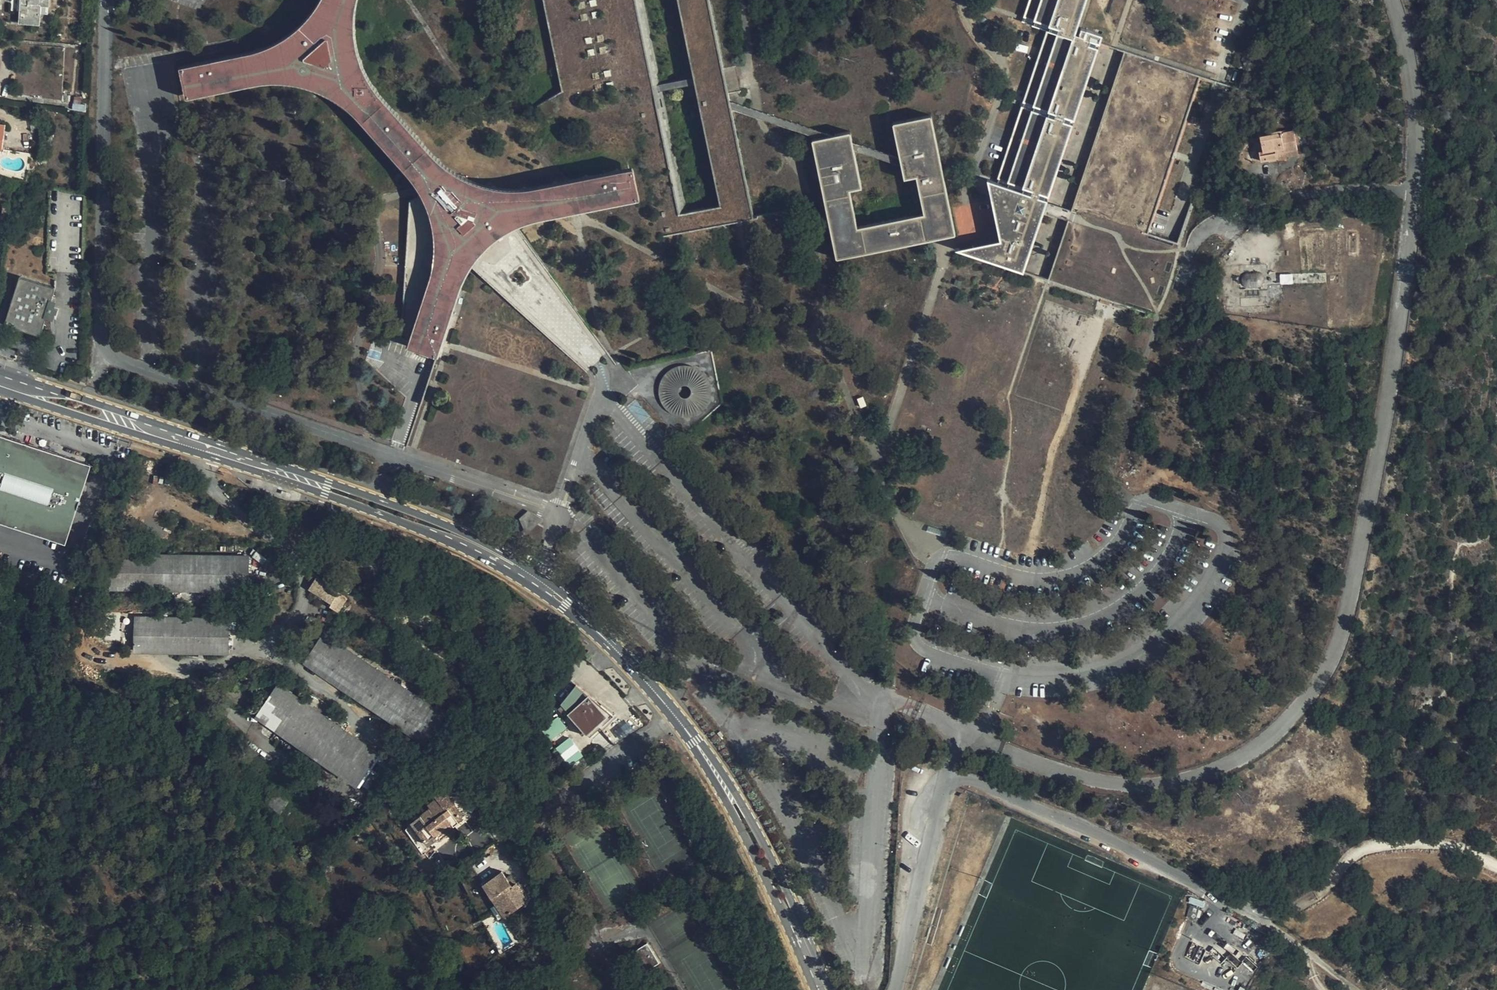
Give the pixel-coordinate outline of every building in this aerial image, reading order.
[(40,13),(41,4),(49,5),(49,0),(23,0),(22,3),(20,22),(39,23),(40,13)] [(471,266),(490,243),(516,225),(523,222),(536,218),(640,196),(633,166),(526,188),(499,188),(476,182),(456,173),(437,158),(376,90),(366,74),(358,55),(355,29),(355,12),(357,0),(321,0),(320,2),(307,19),(295,30),(278,42),(255,51),(180,66),(187,97),(261,82),(275,81),(291,82),(304,85),(318,89),(336,98),(354,112),(408,173),(417,185),(422,194),(410,201),(401,337),(410,341),(408,346),(421,350),(437,356),(460,288),(465,275),(471,266)] [(568,115),(633,102),(662,237),(754,217),(731,108),(729,100),(709,0),(544,0),(568,115)] [(1022,21),(1047,30),(1098,46),(1102,34),(1086,29),(1084,36),(1075,33),(1086,0),(1029,0),(1022,21)] [(41,4),(40,13),(48,14),(49,5),(41,4)] [(1023,272),(1034,240),(1043,212),(1046,202),(1047,199),(1044,198),(1045,194),(1048,195),(1072,124),(1075,118),(1098,46),(1047,30),(1022,102),(1024,103),(1023,106),(1021,106),(997,178),(999,179),(997,182),(987,179),(989,187),(990,195),(998,233),(1000,239),(960,248),(960,250),(1023,272)] [(1069,220),(1060,245),(1049,280),(1078,290),(1155,316),(1171,267),(1179,243),(1149,233),(1201,76),(1125,50),(1100,126),(1098,132),(1094,145),(1072,210),(1069,220)] [(833,134),(729,100),(731,108),(818,137),(833,134)] [(943,172),(940,159),(931,115),(930,115),(893,122),(893,123),(892,123),(900,158),(901,165),(904,179),(916,176),(923,213),(857,226),(850,190),(862,187),(854,149),(852,142),(850,132),(850,131),(833,134),(818,137),(812,139),(811,140),(836,258),(837,259),(932,239),(942,237),(955,234),(955,233),(946,186),(944,179),(943,172)] [(1100,126),(1075,118),(1072,124),(1098,132),(1100,126)] [(1278,158),(1287,156),(1302,154),(1298,129),(1283,132),(1273,134),(1262,135),(1264,150),(1260,151),(1262,161),(1278,158)] [(900,158),(852,142),(854,149),(901,165),(900,158)] [(989,187),(948,173),(947,180),(990,195),(989,187)] [(1072,210),(1046,202),(1043,212),(1069,220),(1072,210)] [(608,353),(516,225),(490,243),(471,266),(586,373),(608,353)] [(54,287),(20,276),(5,324),(39,334),(54,287)] [(436,361),(437,356),(421,350),(419,356),(436,361)] [(660,400),(665,408),(672,413),(680,416),(689,416),(697,413),(704,408),(709,401),(711,392),(710,384),(707,376),(701,369),(693,365),(685,364),(676,365),(668,369),(662,376),(659,383),(658,392),(660,400)] [(66,542),(91,464),(0,435),(0,521),(66,542)] [(528,510),(520,518),(526,534),(543,518),(528,510)] [(111,555),(111,588),(248,590),(248,557),(111,555)] [(315,579),(309,588),(336,605),(334,609),(338,612),(347,598),(339,592),(340,589),(313,573),(310,577),(315,579)] [(136,618),(135,651),(228,653),(229,619),(136,618)] [(304,663),(426,744),(444,715),(323,635),(304,663)] [(613,715),(576,684),(561,703),(590,735),(613,715)] [(278,685),(257,716),(357,784),(378,754),(378,753),(278,685)] [(559,717),(546,728),(553,736),(566,725),(559,717)] [(381,755),(378,754),(357,784),(360,786),(372,769),(374,766),(378,760),(380,756),(381,755)] [(386,760),(380,756),(378,760),(383,763),(381,766),(384,768),(389,762),(386,760)] [(271,763),(278,768),(281,763),(277,759),(271,763)] [(380,771),(374,766),(372,769),(373,771),(369,777),(374,781),(375,781),(379,775),(380,771)] [(368,790),(374,781),(369,777),(363,786),(368,790)] [(453,806),(455,804),(442,787),(433,794),(437,798),(428,805),(430,808),(412,822),(413,824),(423,838),(429,845),(438,838),(435,834),(451,822),(454,826),(463,819),(462,818),(453,806)] [(289,801),(275,793),(264,811),(277,819),(289,801)] [(464,816),(455,804),(453,806),(462,818),(464,816)] [(453,830),(454,826),(451,822),(435,834),(438,838),(440,840),(445,837),(448,835),(453,830)] [(423,838),(413,824),(412,826),(420,838),(423,838)] [(483,884),(499,907),(505,915),(528,899),(511,874),(506,878),(502,872),(483,884)] [(512,873),(511,874),(528,899),(530,898),(512,873)] [(499,919),(505,915),(499,907),(493,911),(499,919)] [(628,955),(639,975),(659,963),(647,943),(628,955)]
